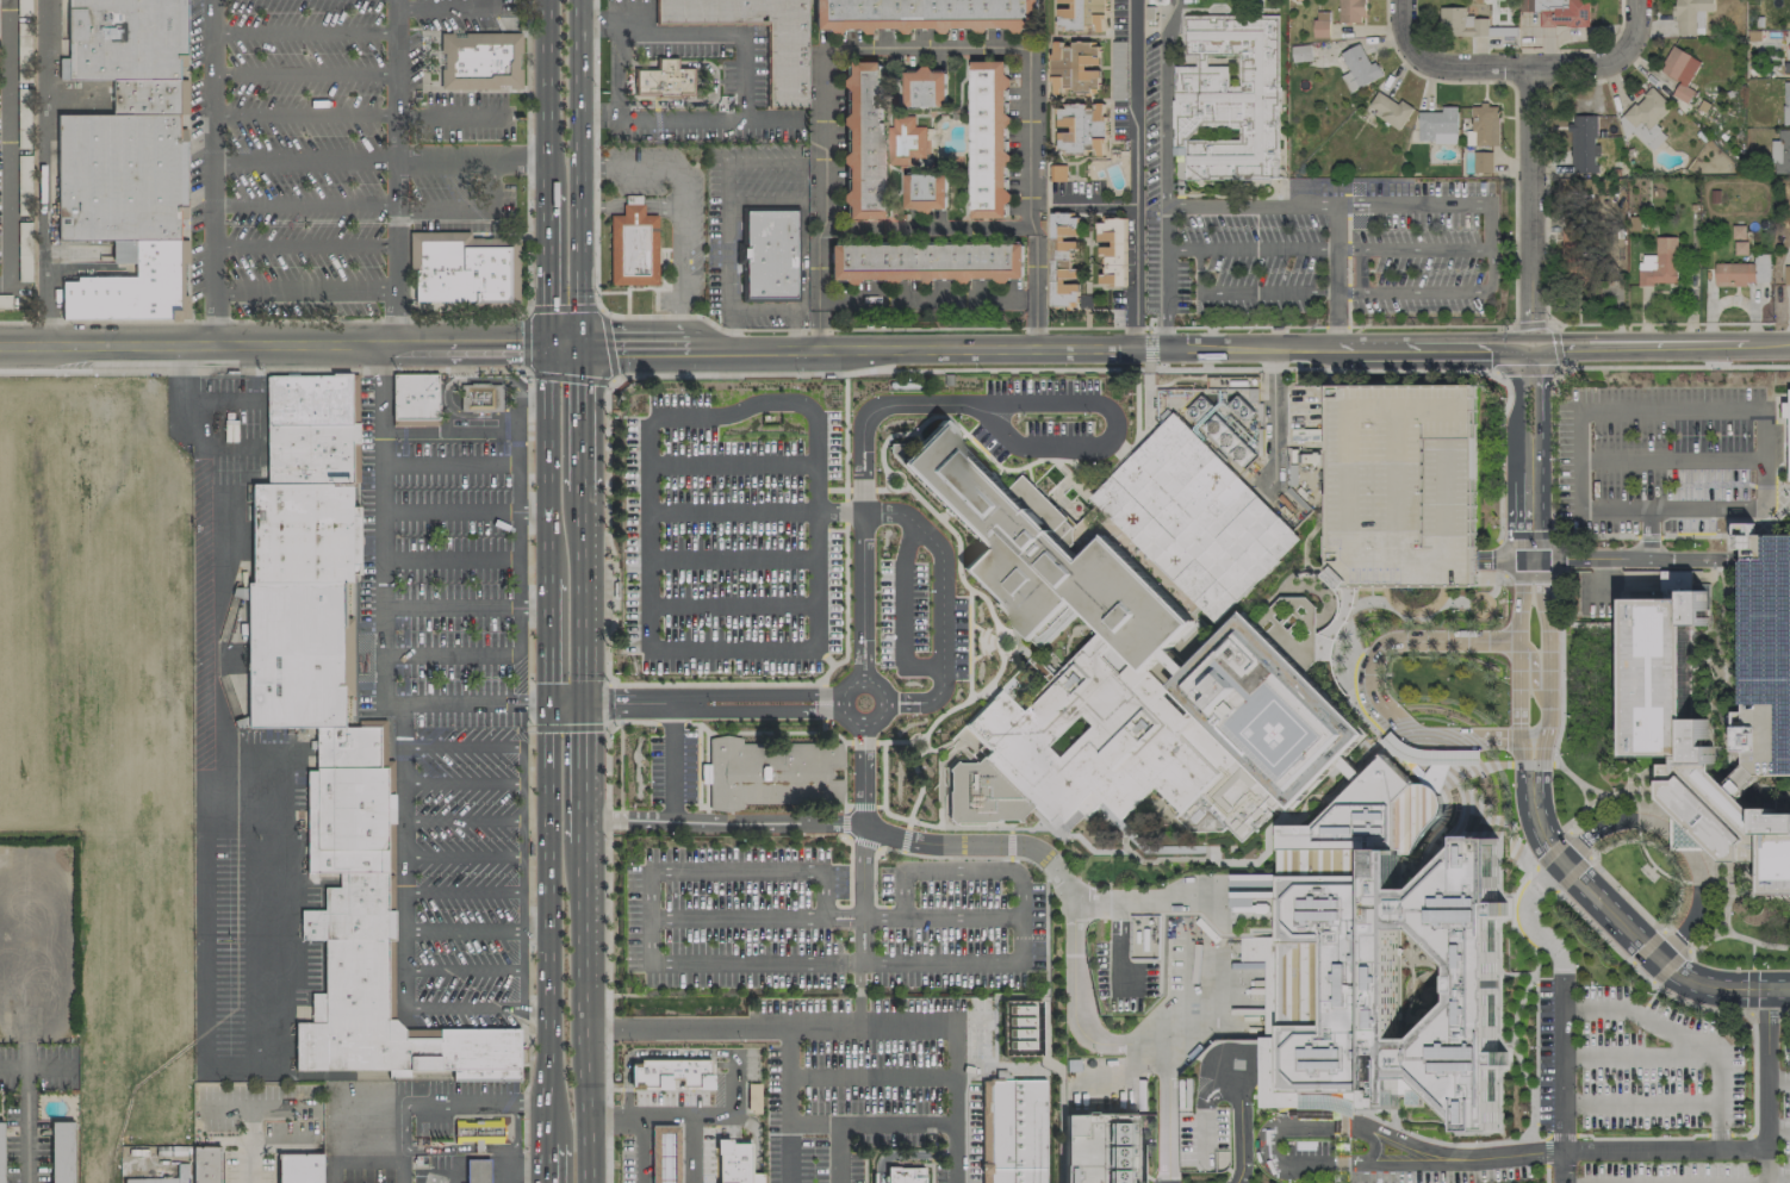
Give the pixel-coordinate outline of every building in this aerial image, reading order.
[(178,0),(67,0),(69,79),(178,80),(178,0)] [(804,106),(805,0),(658,0),(658,23),(769,23),(767,26),(767,106),(804,106)] [(814,29),(829,29),(829,31),(866,31),(975,30),(1011,30),(1011,33),(1041,33),(1040,0),(814,0),(814,29)] [(1105,0),(1057,0),(1057,3),(1070,3),(1069,9),(1058,8),(1057,27),(1066,27),(1066,31),(1104,32),(1105,0)] [(1364,0),(1339,0),(1339,23),(1364,23),(1364,0)] [(1567,8),(1539,9),(1539,27),(1589,26),(1589,0),(1567,0),(1567,8)] [(1674,19),(1678,19),(1678,35),(1705,35),(1705,12),(1713,12),(1713,0),(1673,0),(1674,19)] [(1466,7),(1440,7),(1440,36),(1488,35),(1488,17),(1466,17),(1466,7)] [(1314,37),(1329,37),(1329,11),(1314,12),(1314,37)] [(1274,179),(1279,13),(1182,14),(1181,52),(1195,52),(1195,66),(1175,66),(1171,155),(1183,154),(1186,179),(1274,179)] [(521,87),(521,33),(465,32),(465,37),(453,37),(452,32),(441,33),(441,87),(521,87)] [(1052,93),(1099,93),(1099,70),(1085,70),(1085,64),(1099,64),(1098,43),(1063,43),(1063,41),(1052,41),(1052,93)] [(1340,54),(1350,71),(1341,76),(1350,92),(1383,75),(1376,61),(1370,64),(1359,43),(1340,54)] [(1310,60),(1309,45),(1292,46),(1293,61),(1310,60)] [(1672,95),(1687,103),(1694,90),(1687,87),(1701,60),(1672,45),(1659,71),(1679,81),(1672,95)] [(635,69),(657,69),(657,64),(657,58),(675,57),(675,63),(675,68),(691,68),(691,93),(678,93),(678,95),(658,95),(658,92),(635,93),(635,69)] [(972,218),(1009,218),(1009,75),(1006,75),(1006,61),(971,62),(972,218)] [(883,218),(881,62),(843,62),(844,219),(883,218)] [(948,107),(947,70),(932,70),(932,69),(904,70),(905,108),(948,107)] [(178,113),(178,80),(112,80),(113,113),(178,113)] [(1671,106),(1651,87),(1617,122),(1629,134),(1632,132),(1652,151),(1667,136),(1654,124),(1671,106)] [(1367,109),(1400,129),(1413,108),(1400,100),(1398,103),(1378,91),(1367,109)] [(1473,105),(1474,145),(1499,145),(1498,104),(1473,105)] [(1418,112),(1418,143),(1458,142),(1457,106),(1442,107),(1442,111),(1418,112)] [(186,113),(178,113),(113,113),(58,114),(61,218),(181,214),(186,113)] [(888,166),(918,165),(918,157),(929,157),(928,126),(915,126),(915,115),(893,116),(893,126),(887,126),(888,166)] [(1597,115),(1570,115),(1571,173),(1597,173),(1597,115)] [(1789,174),(1789,130),(1778,129),(1778,140),(1773,140),(1772,173),(1789,174)] [(1473,172),(1492,172),(1492,152),(1474,151),(1473,172)] [(905,212),(931,211),(931,210),(947,209),(947,173),(905,174),(905,212)] [(794,297),(794,211),(744,212),(744,298),(794,297)] [(61,218),(60,238),(111,239),(112,262),(137,263),(133,276),(77,275),(77,280),(62,281),(62,318),(180,319),(176,305),(181,214),(61,218)] [(651,312),(655,311),(653,304),(652,237),(645,236),(644,218),(602,217),(605,305),(615,311),(651,312)] [(1125,285),(1124,219),(1097,219),(1097,244),(1101,244),(1102,274),(1099,274),(1099,285),(1125,285)] [(467,231),(470,238),(509,238),(510,301),(473,303),(472,299),(454,300),(415,300),(414,270),(409,270),(409,232),(467,231)] [(1639,284),(1677,284),(1676,236),(1655,237),(1655,255),(1638,255),(1639,284)] [(829,245),(829,282),(1025,280),(1024,243),(829,245)] [(349,479),(349,444),(359,442),(358,421),(348,421),(350,373),(263,376),(267,480),(349,479)] [(441,422),(440,378),(396,378),(396,423),(441,422)] [(501,410),(501,384),(464,384),(462,410),(501,410)] [(1475,585),(1359,586),(1343,585),(1328,574),(1330,385),(1475,386),(1475,585)] [(1243,421),(1251,414),(1237,396),(1229,403),(1243,421)] [(1300,537),(1217,622),(1089,496),(1174,410),(1300,537)] [(1181,675),(1161,654),(1148,668),(1144,671),(1100,630),(1080,608),(1039,647),(961,569),(984,546),(901,463),(940,424),(1080,562),(1105,536),(1193,622),(1169,648),(1189,666),(1181,675)] [(340,584),(362,574),(353,479),(349,479),(267,480),(255,480),(257,584),(340,584)] [(1742,537),(1789,536),(1789,773),(1760,773),(1744,761),(1742,537)] [(1773,812),(1772,809),(1755,809),(1748,809),(1736,797),(1710,771),(1711,762),(1710,746),(1705,745),(1707,720),(1689,717),(1684,622),(1705,623),(1705,591),(1688,590),(1689,571),(1657,569),(1660,597),(1624,599),(1622,757),(1659,757),(1657,799),(1721,861),(1764,863),(1765,897),(1789,896),(1789,812),(1773,812)] [(340,584),(257,584),(249,584),(250,728),(316,728),(343,728),(340,584)] [(1365,733),(1344,757),(1365,776),(1356,784),(1336,766),(1293,807),(1281,799),(1241,841),(1225,827),(1220,830),(1189,830),(1175,817),(1180,811),(1154,785),(1120,817),(1102,801),(1088,816),(1077,808),(1063,821),(1054,814),(1048,820),(1032,804),(1021,815),(1020,821),(1017,821),(1015,818),(994,818),(993,821),(956,821),(952,823),(947,817),(949,816),(949,790),(949,789),(950,771),(947,770),(956,760),(958,762),(972,762),(974,761),(975,762),(982,757),(983,757),(989,751),(965,726),(993,696),(994,695),(999,689),(1020,710),(1023,708),(1027,709),(1027,710),(1030,710),(1050,690),(1046,685),(1100,630),(1144,671),(1148,668),(1167,687),(1181,675),(1189,666),(1243,612),(1347,716),(1365,733)] [(316,728),(343,728),(385,727),(385,807),(394,807),(396,823),(385,824),(386,1020),(402,1027),(437,1029),(440,1071),(292,1069),(296,1005),(311,1003),(310,991),(316,728)] [(839,741),(843,759),(843,797),(838,802),(741,802),(741,808),(725,810),(708,807),(708,737),(723,734),(739,736),(739,742),(839,741)] [(1281,876),(1281,826),(1317,824),(1356,784),(1365,776),(1382,757),(1382,755),(1384,753),(1413,784),(1397,801),(1398,848),(1373,848),(1373,876),(1281,876)] [(700,762),(700,784),(709,784),(708,762),(700,762)] [(1398,848),(1401,848),(1401,853),(1411,853),(1423,830),(1431,821),(1436,817),(1440,811),(1440,803),(1437,795),(1430,787),(1421,783),(1413,784),(1397,801),(1398,848)] [(1398,928),(1421,928),(1458,966),(1456,975),(1455,975),(1455,991),(1456,992),(1456,1001),(1419,1038),(1398,1038),(1398,1039),(1399,1077),(1421,1077),(1463,1121),(1465,1131),(1484,1131),(1484,1129),(1497,1129),(1496,1064),(1504,1065),(1505,1052),(1497,1051),(1497,1009),(1496,915),(1504,914),(1505,903),(1497,902),(1496,838),(1483,838),(1483,835),(1463,836),(1463,845),(1461,845),(1419,889),(1398,889),(1398,928)] [(1398,928),(1398,889),(1398,848),(1373,848),(1373,876),(1374,1107),(1374,1108),(1390,1108),(1390,1103),(1398,1103),(1399,1077),(1398,1039),(1398,1038),(1398,928)] [(1373,876),(1281,876),(1281,936),(1281,942),(1325,942),(1325,1026),(1281,1025),(1281,1036),(1264,1036),(1258,1036),(1258,1107),(1299,1107),(1323,1108),(1340,1110),(1355,1117),(1354,1107),(1374,1107),(1373,876)] [(1281,936),(1241,938),(1241,960),(1263,960),(1264,1036),(1281,1036),(1281,936)] [(1325,1026),(1281,1025),(1281,942),(1325,942),(1325,1026)] [(1036,1055),(1035,999),(1001,1000),(1003,1056),(1036,1055)] [(520,1029),(518,1081),(452,1081),(454,1069),(440,1071),(437,1029),(520,1029)] [(713,1089),(629,1089),(630,1063),(639,1063),(639,1059),(710,1059),(710,1064),(713,1064),(713,1089)] [(1040,1079),(982,1078),(983,1182),(1040,1182),(1040,1079)] [(1138,1115),(1062,1114),(1063,1182),(1138,1182),(1138,1115)] [(502,1119),(501,1141),(480,1141),(480,1152),(473,1152),(473,1141),(472,1140),(458,1139),(458,1141),(454,1142),(453,1120),(461,1119),(462,1121),(473,1121),(474,1119),(502,1119)] [(73,1120),(50,1120),(50,1182),(73,1182),(73,1120)] [(673,1144),(678,1144),(679,1125),(652,1125),(652,1182),(673,1182),(673,1144)] [(762,1172),(750,1173),(748,1142),(731,1142),(731,1138),(713,1138),(714,1152),(716,1156),(715,1182),(761,1182),(762,1172)] [(218,1150),(218,1182),(192,1182),(192,1146),(219,1145),(219,1150),(218,1150)] [(322,1153),(278,1153),(278,1182),(321,1182),(322,1153)] [(186,1159),(187,1182),(124,1182),(124,1178),(166,1177),(167,1163),(156,1163),(156,1160),(186,1159)] [(466,1182),(491,1182),(491,1159),(466,1159),(466,1182)] [(885,1166),(885,1182),(922,1182),(921,1168),(885,1166)]
